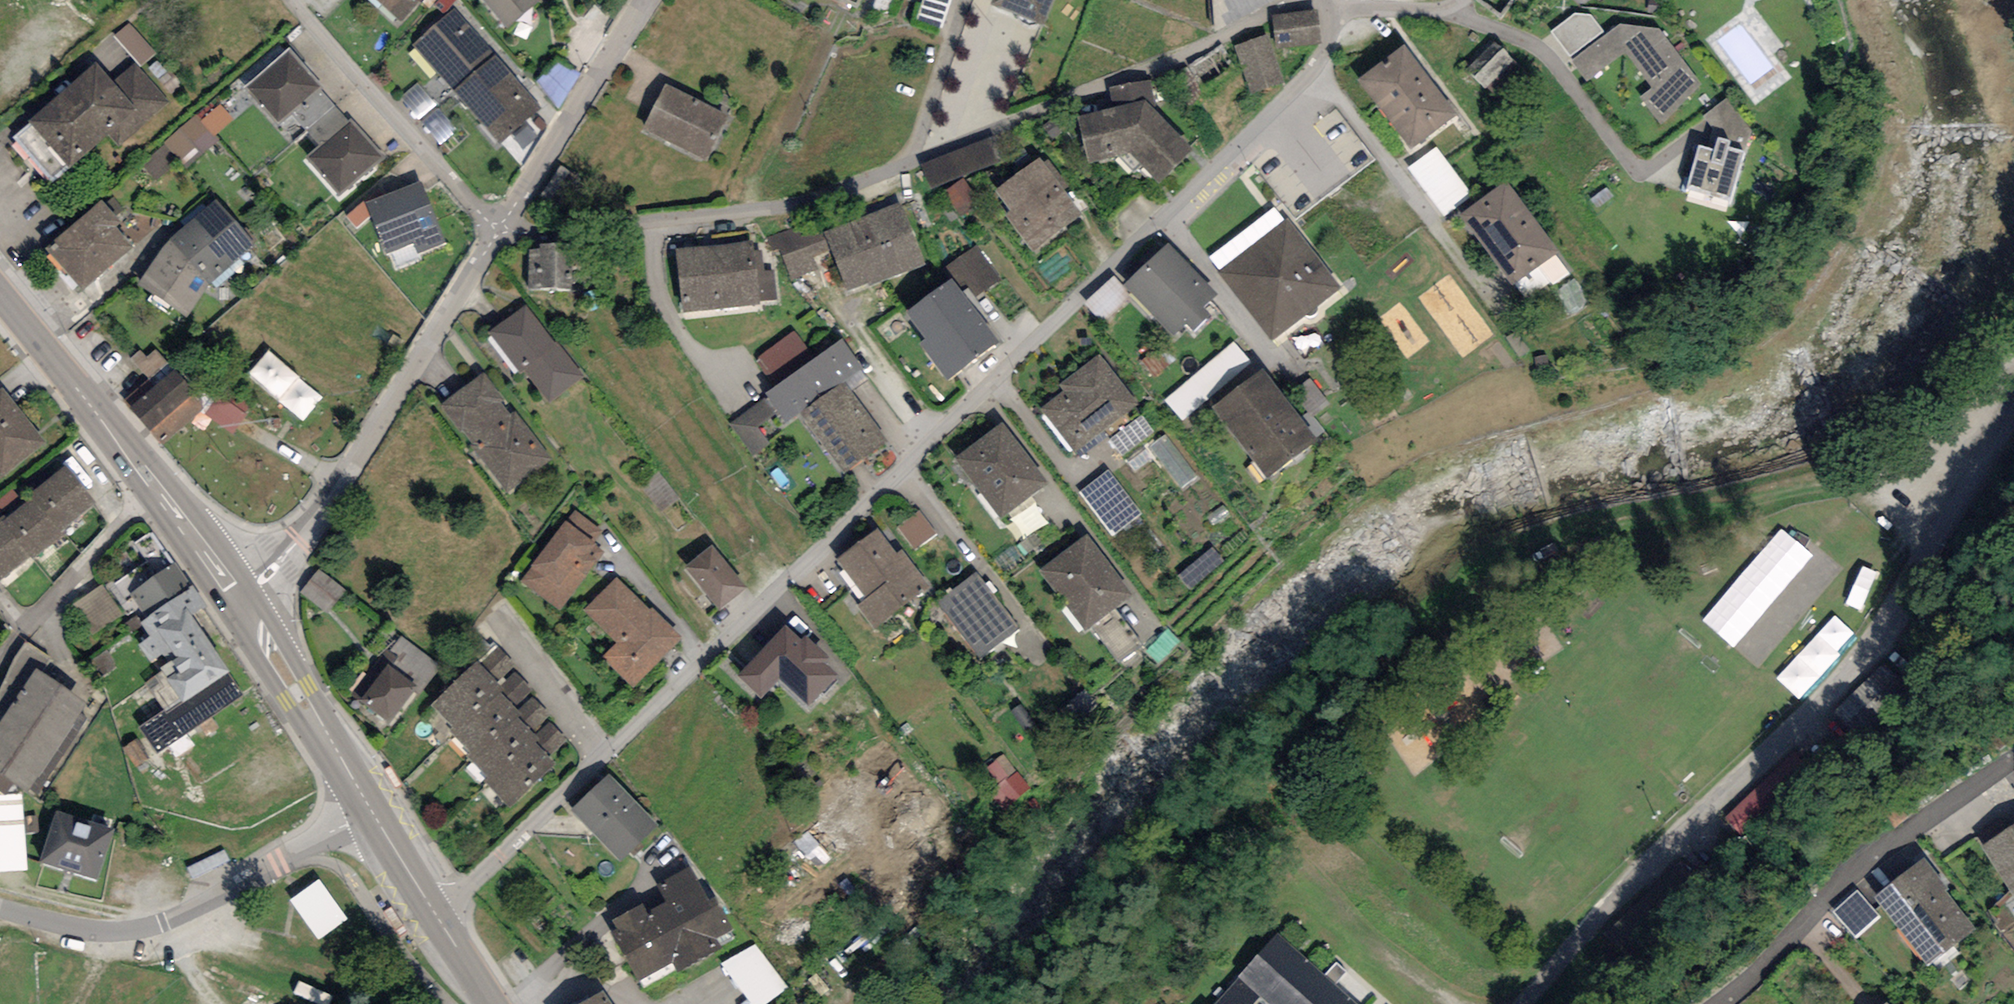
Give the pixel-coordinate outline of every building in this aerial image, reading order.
[(401,22),(422,0),(377,0),(401,22)] [(539,0),(483,0),(507,28),(540,0),(539,0)] [(991,12),(1041,30),(1052,0),(996,0),(991,12)] [(1214,32),(1282,1),(1282,0),(1212,0),(1214,32)] [(453,91),(495,54),(454,8),(412,45),(453,91)] [(1318,10),(1273,15),(1276,49),(1322,45),(1318,10)] [(1551,32),(1570,55),(1604,31),(1590,14),(1576,13),(1551,32)] [(1620,23),(1572,59),(1587,82),(1625,53),(1652,87),(1640,96),(1661,125),(1701,85),(1660,28),(1620,23)] [(1269,34),(1235,44),(1250,93),(1284,83),(1269,34)] [(1514,62),(1495,42),(1467,67),(1487,88),(1514,62)] [(1404,44),(1357,79),(1411,150),(1457,115),(1404,44)] [(1221,45),(1188,68),(1203,89),(1236,67),(1221,45)] [(322,87),(288,48),(242,88),(275,127),(291,113),(319,89),(322,87)] [(541,108),(495,54),(453,91),(499,144),(541,108)] [(92,74),(28,127),(64,170),(95,144),(105,156),(163,108),(134,73),(108,94),(92,74)] [(1113,108),(1077,117),(1089,163),(1129,151),(1159,184),(1192,150),(1155,109),(1151,81),(1108,88),(1113,108)] [(729,114),(665,82),(642,129),(706,161),(729,114)] [(306,130),(334,106),(319,89),(291,113),(306,130)] [(348,121),(334,106),(306,130),(320,145),(348,121)] [(385,157),(351,118),(348,121),(320,145),(306,157),(340,196),(385,157)] [(196,123),(168,147),(188,169),(216,146),(196,123)] [(1730,140),(1717,136),(1714,149),(1699,144),(1686,190),(1730,203),(1744,152),(1728,148),(1730,140)] [(992,137),(921,165),(930,189),(1001,162),(992,137)] [(1472,195),(1436,147),(1407,168),(1444,216),(1472,195)] [(1040,157),(996,191),(1011,211),(1006,214),(1033,251),(1083,214),(1064,190),(1069,186),(1048,159),(1044,162),(1040,157)] [(963,179),(947,190),(961,216),(979,200),(963,179)] [(421,181),(365,203),(386,254),(413,244),(417,254),(445,243),(421,181)] [(1558,252),(1507,181),(1461,214),(1513,285),(1558,252)] [(215,199),(170,240),(210,284),(257,244),(215,199)] [(925,264),(901,202),(824,231),(847,290),(868,282),(870,286),(925,264)] [(94,211),(42,255),(76,294),(123,253),(106,233),(110,230),(94,211)] [(780,248),(792,279),(818,269),(813,257),(829,250),(816,218),(768,237),(773,251),(780,248)] [(1341,288),(1287,218),(1218,272),(1272,341),(1341,288)] [(186,317),(210,284),(170,240),(137,285),(186,317)] [(753,241),(675,249),(682,313),(760,305),(759,301),(777,299),(774,270),(764,271),(762,250),(754,251),(753,241)] [(540,249),(529,249),(529,289),(572,289),(572,243),(540,244),(540,249)] [(1217,294),(1168,243),(1124,285),(1172,336),(1186,323),(1194,332),(1211,315),(1203,307),(1217,294)] [(977,245),(947,266),(964,290),(969,287),(976,297),(1001,279),(977,245)] [(999,342),(951,278),(905,313),(926,339),(920,343),(948,380),(999,342)] [(555,342),(525,304),(489,333),(520,372),(523,369),(550,404),(585,376),(557,340),(555,342)] [(794,331),(756,359),(774,387),(815,359),(794,331)] [(863,370),(842,340),(815,359),(774,387),(763,394),(766,397),(777,413),(784,424),(800,413),(845,382),(863,370)] [(1252,363),(1233,342),(1165,400),(1183,421),(1252,363)] [(1138,404),(1099,354),(1059,385),(1064,391),(1040,409),(1074,453),(1138,404)] [(1316,439),(1263,368),(1212,406),(1265,477),(1316,439)] [(505,400),(483,372),(440,406),(460,432),(463,430),(473,443),(470,446),(507,494),(552,458),(514,411),(510,414),(501,402),(505,400)] [(127,409),(161,446),(201,410),(168,373),(127,409)] [(1310,377),(1292,391),(1311,417),(1330,404),(1310,377)] [(845,473),(889,441),(845,382),(800,413),(845,473)] [(2,478),(46,441),(1,388),(0,389),(0,475),(2,478)] [(233,392),(226,401),(245,416),(252,406),(233,392)] [(220,397),(206,417),(233,437),(247,417),(245,416),(226,401),(220,397)] [(777,413),(766,397),(730,423),(753,455),(770,443),(758,427),(777,413)] [(1154,432),(1142,414),(1110,439),(1122,457),(1154,432)] [(1048,482),(1001,422),(954,458),(1001,519),(1048,482)] [(1198,477),(1165,434),(1150,446),(1182,488),(1198,477)] [(65,466),(27,497),(29,500),(5,519),(2,515),(0,517),(0,580),(95,503),(65,466)] [(1114,535),(1141,514),(1107,470),(1079,491),(1114,535)] [(575,510),(566,522),(594,542),(602,531),(575,510)] [(936,533),(919,510),(898,526),(915,549),(936,533)] [(560,611),(604,552),(596,546),(597,545),(594,542),(566,522),(565,521),(532,565),(533,566),(521,582),(560,611)] [(897,554),(878,528),(837,558),(866,598),(857,605),(875,630),(931,589),(903,550),(897,554)] [(1133,596),(1086,535),(1039,570),(1086,631),(1133,596)] [(746,588),(712,545),(685,566),(720,609),(746,588)] [(1224,564),(1211,548),(1179,575),(1192,590),(1224,564)] [(175,563),(130,594),(146,618),(192,587),(175,563)] [(347,590),(319,569),(299,592),(327,613),(347,590)] [(1019,629),(976,571),(937,600),(979,657),(1019,629)] [(650,611),(616,577),(583,610),(616,643),(603,656),(634,687),(683,638),(653,608),(650,611)] [(193,586),(192,587),(146,618),(140,622),(150,637),(138,645),(150,662),(162,654),(168,662),(159,668),(181,700),(183,703),(230,672),(191,616),(207,605),(193,586)] [(801,640),(784,625),(738,676),(763,698),(780,678),(809,705),(822,691),(824,693),(839,677),(824,663),(829,657),(805,636),(801,640)] [(25,641),(14,658),(0,689),(0,716),(3,718),(35,669),(42,674),(53,660),(25,641)] [(496,644),(479,660),(478,661),(496,682),(515,665),(496,644)] [(1918,676),(1895,652),(1835,711),(1858,734),(1918,676)] [(496,682),(478,661),(431,704),(453,728),(456,732),(501,692),(504,690),(501,686),(496,682)] [(418,688),(388,664),(360,699),(390,723),(418,688)] [(35,669),(3,718),(0,722),(0,792),(6,796),(15,783),(36,797),(87,719),(79,714),(87,702),(42,674),(35,669)] [(245,694),(230,672),(183,703),(181,700),(140,728),(157,753),(245,694)] [(501,686),(504,690),(517,704),(532,690),(515,673),(502,685),(501,686)] [(1100,708),(1084,689),(1060,709),(1075,728),(1100,708)] [(517,711),(501,692),(456,732),(453,728),(450,731),(471,755),(473,757),(518,717),(521,715),(517,711)] [(534,729),(550,715),(533,697),(517,711),(521,715),(534,729)] [(535,736),(518,717),(473,757),(471,755),(468,757),(471,760),(482,772),(480,774),(488,784),(535,742),(538,739),(535,736)] [(567,739),(549,722),(535,736),(538,739),(535,742),(549,757),(567,739)] [(549,757),(535,742),(488,784),(510,807),(556,765),(549,757)] [(1799,746),(1725,820),(1742,837),(1816,763),(1799,746)] [(1004,755),(987,768),(1001,785),(986,796),(1000,814),(1031,790),(1004,755)] [(659,826),(609,774),(572,810),(622,862),(659,826)] [(0,797),(0,872),(28,871),(21,796),(0,797)] [(113,830),(56,812),(40,862),(97,880),(113,830)] [(1987,847),(2013,888),(2013,830),(1987,847)] [(1924,858),(1875,897),(1930,966),(1977,929),(1946,891),(1949,889),(1924,858)] [(657,884),(667,901),(699,961),(722,949),(716,939),(733,930),(704,878),(698,881),(689,866),(657,884)] [(319,879),(290,900),(318,939),(347,918),(319,879)] [(1879,916),(1857,891),(1833,911),(1855,936),(1879,916)] [(678,973),(699,961),(667,901),(647,912),(642,903),(612,920),(617,929),(612,931),(639,980),(672,962),(678,973)] [(1276,933),(1238,975),(1261,995),(1271,1003),(1357,1003),(1276,933)] [(722,966),(749,1003),(768,1003),(787,991),(753,944),(722,966)] [(1213,1003),(1253,1003),(1261,995),(1238,975),(1213,1003)] [(602,989),(579,1003),(612,1003),(602,989)]
